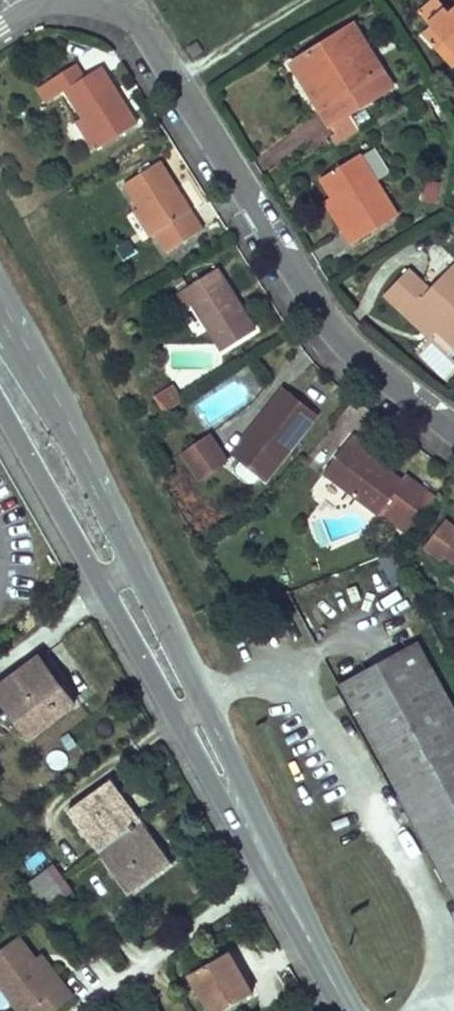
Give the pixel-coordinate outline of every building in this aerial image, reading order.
[(453,12),(448,6),(429,25),(434,29),(424,40),(438,54),(448,44),(453,50),(453,11),(453,12)] [(402,82),(361,22),(299,61),(306,72),(313,82),(323,75),(337,98),(327,104),(341,124),(402,82)] [(448,44),(438,54),(453,69),(453,50),(448,44)] [(121,92),(101,63),(86,74),(77,60),(52,76),(38,86),(48,100),(62,90),(71,85),(87,109),(109,141),(140,120),(121,92)] [(337,98),(323,75),(313,82),(327,104),(337,98)] [(100,147),(109,141),(87,109),(79,115),(100,147)] [(406,211),(367,149),(329,173),(344,198),(359,222),(350,228),(354,235),(358,241),(406,211)] [(187,189),(165,156),(127,181),(141,202),(160,230),(171,248),(209,223),(187,189)] [(437,204),(441,180),(426,178),(422,201),(437,204)] [(334,204),(350,228),(359,222),(344,198),(334,204)] [(154,233),(160,230),(141,202),(136,205),(154,233)] [(242,293),(222,262),(190,283),(229,345),(261,325),(242,293)] [(453,263),(433,286),(413,268),(388,296),(400,307),(411,317),(417,310),(441,332),(453,343),(453,263)] [(417,310),(411,317),(436,339),(441,332),(417,310)] [(180,381),(161,394),(170,408),(189,396),(180,381)] [(303,393),(287,381),(236,450),(270,474),(320,405),(303,393)] [(379,506),(383,501),(414,525),(443,491),(411,465),(404,474),(383,458),(363,442),(369,434),(356,424),(325,463),(379,506)] [(238,457),(219,427),(191,446),(210,475),(238,457)] [(452,514),(431,541),(449,554),(453,548),(453,516),(452,514)] [(377,564),(396,582),(406,570),(387,553),(377,564)] [(416,639),(338,682),(453,896),(453,710),(416,639)] [(32,655),(24,662),(50,695),(58,688),(32,655)] [(0,680),(0,707),(25,738),(69,703),(58,688),(50,695),(24,662),(0,680)] [(104,854),(145,823),(111,778),(70,808),(104,854)] [(145,823),(104,854),(133,893),(174,863),(145,823)] [(27,886),(39,902),(66,882),(53,866),(27,886)] [(66,882),(39,902),(48,914),(75,894),(66,882)] [(35,1010),(59,1010),(76,997),(65,984),(59,988),(37,961),(19,939),(0,954),(0,987),(4,991),(16,1006),(20,1010),(34,1010),(35,1010)] [(192,974),(212,1010),(225,1010),(251,997),(227,954),(192,974)] [(65,984),(43,957),(37,961),(59,988),(65,984)]
